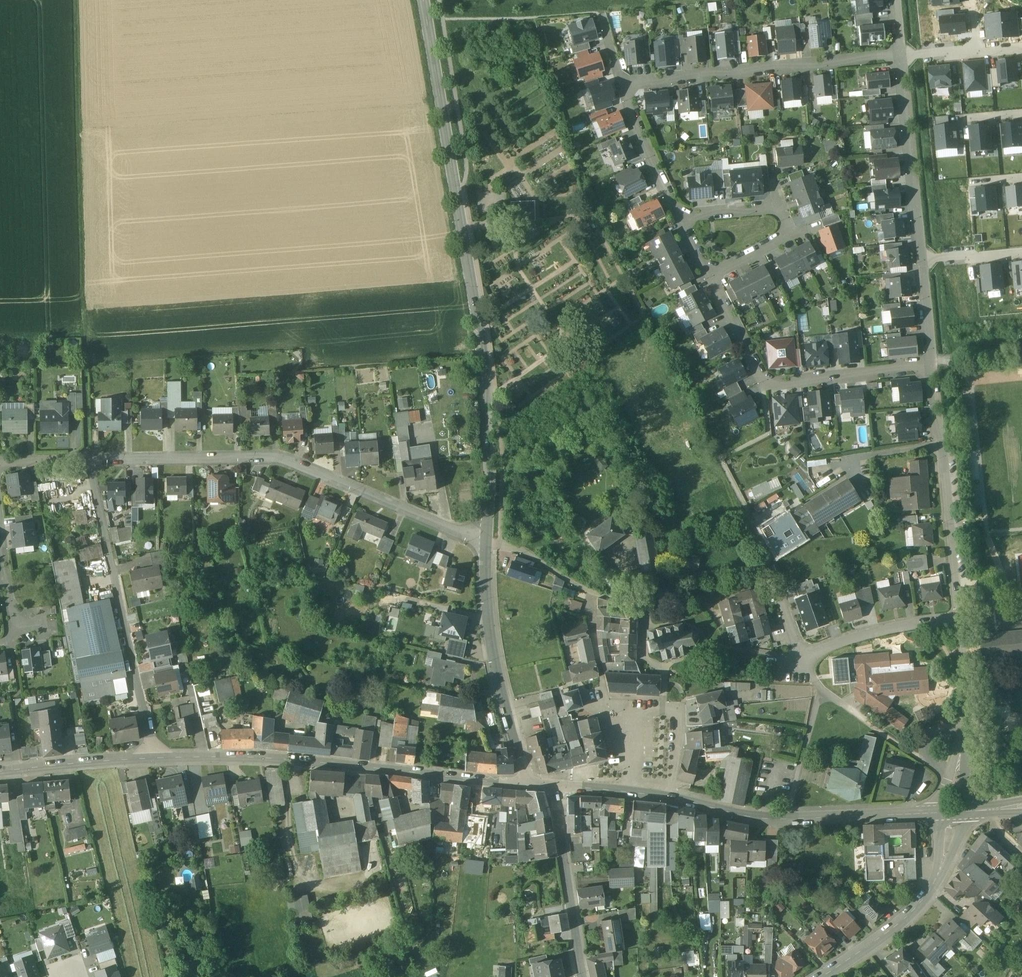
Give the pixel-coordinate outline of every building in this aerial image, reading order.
[(858,14),(872,13),(879,12),(878,6),(881,6),(881,0),(856,0),(858,14)] [(955,10),(937,11),(937,19),(941,19),(941,18),(955,17),(955,10)] [(1017,14),(1002,15),(1004,38),(1019,37),(1018,31),(1017,21),(1017,14)] [(986,16),(988,40),(1004,38),(1002,15),(986,16)] [(965,16),(955,17),(941,18),(941,19),(942,33),(950,33),(950,35),(961,34),(961,32),(966,31),(965,16)] [(871,19),(855,21),(855,28),(858,27),(872,26),(871,19)] [(591,21),(583,23),(583,22),(577,24),(578,25),(570,27),(574,44),(575,45),(588,41),(592,40),(595,34),(591,21)] [(830,21),(823,22),(824,40),(831,39),(830,21)] [(823,22),(816,22),(816,26),(815,26),(809,27),(811,49),(825,47),(824,40),(823,22)] [(800,24),(791,25),(791,28),(792,28),(793,41),(801,40),(800,24)] [(872,26),(858,27),(860,46),(869,45),(868,42),(885,41),(883,25),(872,26)] [(770,28),(763,28),(764,36),(764,40),(771,40),(770,28)] [(791,28),(776,30),(779,54),(795,53),(793,41),(792,28),(791,28)] [(732,32),(715,34),(717,61),(735,59),(733,42),(732,32)] [(687,35),(679,36),(679,42),(680,54),(688,53),(687,39),(687,35)] [(764,36),(748,38),(750,57),(766,56),(764,40),(764,36)] [(687,39),(688,53),(689,63),(705,62),(703,38),(687,39)] [(588,41),(575,45),(574,44),(570,45),(573,54),(576,53),(587,50),(590,49),(588,41)] [(643,42),(625,44),(627,65),(645,63),(644,58),(643,42)] [(672,42),(655,44),(657,67),(674,65),(673,57),(672,42)] [(679,42),(672,42),(673,57),(681,57),(680,54),(679,42)] [(587,50),(576,53),(578,60),(589,56),(587,50)] [(589,56),(578,60),(579,64),(575,65),(577,72),(579,72),(581,78),(585,77),(600,72),(599,67),(602,66),(598,53),(589,56)] [(999,68),(1000,83),(1017,81),(1015,60),(999,61),(999,68)] [(967,92),(987,91),(985,76),(984,62),(964,63),(967,92)] [(950,65),(929,67),(931,90),(953,88),(950,65)] [(992,75),(993,86),(1000,86),(1000,83),(999,68),(991,68),(992,75)] [(600,72),(585,77),(586,83),(597,79),(602,77),(600,72)] [(888,73),(865,75),(867,90),(880,89),(890,88),(888,73)] [(829,76),(815,78),(816,88),(814,90),(814,92),(816,94),(816,97),(831,96),(830,87),(829,76)] [(586,83),(585,83),(587,90),(589,89),(589,88),(598,85),(597,79),(586,83)] [(799,80),(794,81),(793,80),(787,81),(788,81),(782,82),(783,100),(792,99),(792,101),(801,100),(802,100),(800,87),(799,80)] [(598,85),(589,88),(589,89),(595,105),(610,101),(614,99),(609,82),(598,85)] [(770,84),(746,87),(746,89),(748,107),(748,111),(772,108),(770,84)] [(730,86),(710,88),(712,111),(721,110),(721,111),(722,111),(722,110),(732,109),(732,108),(730,90),(730,86)] [(746,89),(736,90),(738,108),(748,107),(746,89)] [(696,90),(678,92),(680,113),(688,113),(689,113),(698,112),(697,102),(696,90)] [(666,93),(646,95),(647,110),(654,110),(654,114),(661,113),(661,111),(667,110),(668,110),(666,97),(666,93)] [(890,100),(868,102),(870,119),(887,117),(892,117),(890,100)] [(595,105),(597,112),(605,110),(612,107),(610,101),(595,105)] [(705,101),(697,102),(698,112),(698,118),(707,117),(705,101)] [(597,112),(590,115),(593,123),(598,121),(608,117),(605,110),(597,112)] [(608,117),(598,121),(603,136),(624,128),(618,113),(608,117)] [(887,117),(870,119),(870,126),(883,125),(887,124),(887,117)] [(935,118),(936,127),(950,126),(949,117),(935,118)] [(1004,148),(1021,147),(1021,127),(1021,123),(1002,125),(1004,148)] [(741,134),(753,134),(752,125),(741,125),(741,134)] [(971,126),(973,153),(992,151),(990,125),(971,126)] [(950,126),(936,127),(938,150),(958,149),(957,139),(958,139),(958,132),(957,132),(956,126),(950,126)] [(884,131),(870,132),(872,150),(895,147),(894,130),(884,131)] [(615,138),(600,144),(603,150),(610,147),(617,144),(615,138)] [(617,144),(610,147),(614,158),(613,158),(616,165),(623,162),(622,161),(634,156),(631,149),(632,149),(630,144),(629,144),(627,140),(617,144)] [(801,149),(776,151),(777,166),(803,164),(801,149)] [(886,155),(868,156),(869,163),(879,162),(879,161),(887,161),(886,155)] [(887,161),(879,161),(879,162),(880,170),(875,170),(876,180),(898,177),(897,160),(887,161)] [(767,166),(759,167),(759,170),(760,170),(761,184),(769,184),(767,166)] [(629,168),(615,175),(618,180),(632,173),(629,168)] [(722,170),(709,172),(710,177),(711,177),(712,189),(724,188),(722,170)] [(730,170),(722,170),(724,188),(731,187),(730,173),(731,172),(730,170)] [(759,170),(745,171),(747,196),(762,194),(761,184),(760,170),(759,170)] [(802,170),(788,175),(791,183),(804,178),(802,170)] [(731,172),(730,173),(731,187),(732,197),(747,196),(745,171),(731,172)] [(632,173),(618,180),(626,196),(645,187),(638,173),(634,172),(632,173)] [(703,175),(695,176),(696,178),(688,179),(688,181),(686,183),(687,186),(689,188),(690,199),(698,198),(698,197),(705,197),(705,198),(713,197),(711,177),(703,178),(703,175)] [(791,183),(789,183),(793,194),(817,185),(814,179),(813,180),(811,175),(804,178),(791,183)] [(793,194),(791,195),(793,201),(795,200),(798,207),(822,199),(819,190),(817,191),(815,186),(817,186),(817,185),(793,194)] [(886,185),(871,186),(872,193),(874,193),(874,192),(886,191),(886,185)] [(1009,208),(1021,207),(1021,187),(1008,188),(1009,208)] [(977,190),(978,198),(979,212),(997,211),(998,211),(996,188),(977,190)] [(886,191),(874,192),(874,193),(876,210),(900,207),(898,189),(886,191)] [(639,196),(627,202),(630,208),(638,204),(642,202),(639,196)] [(971,199),(972,216),(979,216),(979,212),(978,198),(971,199)] [(822,199),(798,207),(800,213),(802,212),(804,218),(824,211),(822,206),(824,205),(822,199)] [(534,201),(511,203),(512,221),(535,220),(534,201)] [(632,212),(631,213),(639,228),(663,215),(656,201),(640,208),(632,212)] [(638,204),(630,208),(632,212),(640,208),(638,204)] [(837,214),(821,220),(823,227),(840,221),(837,214)] [(893,214),(876,216),(877,223),(881,223),(881,222),(891,221),(893,221),(893,214)] [(893,221),(891,221),(881,222),(881,223),(882,232),(884,232),(885,238),(904,236),(903,225),(903,220),(893,221)] [(836,226),(820,232),(828,254),(844,248),(836,226)] [(663,229),(652,235),(655,240),(665,234),(663,229)] [(655,240),(648,243),(650,248),(648,249),(652,255),(654,254),(674,244),(669,233),(665,234),(655,240)] [(674,244),(654,254),(656,258),(654,259),(658,268),(681,256),(677,249),(680,248),(677,242),(674,244)] [(808,243),(798,249),(809,271),(815,268),(815,266),(819,264),(815,257),(810,246),(808,243)] [(821,254),(816,243),(810,246),(815,257),(821,254)] [(901,243),(883,245),(884,251),(888,251),(902,249),(901,243)] [(798,249),(796,246),(791,249),(792,252),(785,255),(797,277),(805,273),(804,271),(808,269),(809,271),(798,249)] [(902,249),(888,251),(890,268),(907,266),(906,249),(902,249)] [(797,277),(785,255),(775,261),(776,264),(782,274),(785,281),(789,279),(790,281),(797,277)] [(681,256),(658,268),(662,276),(664,275),(666,279),(687,269),(690,267),(687,261),(684,263),(681,256)] [(1021,288),(1021,263),(1014,264),(1016,289),(1021,288)] [(782,274),(776,264),(770,267),(776,277),(782,274)] [(1001,265),(982,267),(984,290),(1004,289),(1001,265)] [(763,267),(752,272),(764,294),(770,291),(769,289),(773,287),(763,267)] [(666,279),(665,280),(668,286),(670,285),(672,290),(679,286),(689,281),(692,279),(692,278),(691,279),(688,275),(690,274),(687,269),(666,279)] [(752,272),(751,269),(745,272),(746,275),(740,278),(751,301),(759,296),(759,295),(762,293),(763,295),(764,294),(752,272)] [(900,273),(882,275),(883,281),(886,281),(901,279),(900,273)] [(740,278),(729,284),(731,288),(737,299),(740,304),(744,302),(745,304),(751,301),(740,278)] [(901,279),(886,281),(886,288),(889,287),(890,298),(909,296),(908,283),(909,283),(909,278),(901,279)] [(689,281),(679,286),(681,291),(684,290),(692,286),(689,281)] [(692,286),(684,290),(687,298),(698,292),(694,285),(692,286)] [(737,299),(731,288),(726,291),(731,302),(737,299)] [(687,298),(680,301),(683,307),(682,307),(683,308),(686,314),(708,303),(702,290),(698,292),(687,298)] [(708,303),(686,314),(692,325),(693,326),(700,322),(714,315),(708,303)] [(899,303),(883,305),(884,312),(890,311),(900,310),(899,303)] [(890,311),(892,328),(914,326),(912,309),(900,310),(890,311)] [(700,322),(693,326),(692,325),(689,327),(693,335),(704,329),(700,322)] [(704,329),(693,335),(697,343),(702,341),(702,340),(708,336),(705,329),(704,329)] [(708,336),(702,340),(702,341),(710,357),(718,353),(719,354),(725,351),(724,350),(731,347),(722,329),(708,336)] [(855,334),(837,336),(838,347),(840,363),(858,362),(857,348),(855,334)] [(901,339),(887,341),(889,358),(917,356),(915,338),(901,339)] [(832,339),(824,340),(824,344),(825,344),(826,358),(833,357),(833,348),(832,339)] [(793,340),(767,342),(769,368),(795,366),(794,350),(793,340)] [(824,344),(805,346),(806,353),(805,354),(805,358),(807,360),(807,367),(827,365),(826,358),(825,344),(824,344)] [(737,360),(719,370),(723,377),(722,378),(726,386),(736,381),(743,377),(744,373),(737,360)] [(355,366),(356,383),(375,381),(374,365),(355,366)] [(909,378),(891,380),(892,387),(898,387),(898,386),(909,384),(909,378)] [(736,381),(726,386),(722,388),(728,399),(741,392),(736,381)] [(180,382),(167,382),(168,402),(168,418),(176,418),(176,414),(178,414),(178,410),(181,410),(180,382)] [(909,384),(898,386),(898,387),(892,387),(893,403),(900,402),(900,403),(921,401),(919,383),(909,384)] [(859,389),(854,389),(853,391),(840,393),(840,394),(841,405),(842,412),(850,412),(852,414),(852,415),(863,414),(861,391),(860,391),(859,389)] [(741,392),(728,399),(732,407),(747,399),(743,391),(741,392)] [(202,410),(202,392),(195,392),(195,397),(193,397),(193,403),(195,403),(196,410),(202,410)] [(828,392),(809,394),(810,407),(812,421),(822,420),(822,417),(830,416),(829,406),(831,406),(830,399),(829,399),(828,392)] [(76,393),(67,393),(68,403),(68,412),(76,412),(76,393)] [(732,407),(729,408),(739,427),(757,417),(753,410),(754,406),(749,397),(732,407)] [(795,397),(774,399),(776,425),(798,423),(796,408),(795,397)] [(121,430),(121,399),(102,399),(102,414),(98,414),(98,423),(102,423),(102,430),(121,430)] [(406,400),(398,401),(400,409),(408,408),(406,400)] [(57,412),(41,412),(41,409),(40,409),(40,433),(69,433),(68,416),(68,412),(68,403),(57,403),(57,412)] [(276,403),(267,404),(268,417),(269,417),(269,422),(277,421),(276,403)] [(34,420),(34,404),(24,404),(24,411),(27,411),(27,421),(34,420)] [(810,407),(802,408),(804,422),(812,421),(810,407)] [(162,419),(162,410),(160,410),(145,411),(145,417),(141,417),(142,430),(162,429),(162,419)] [(181,410),(178,410),(178,414),(176,414),(176,418),(176,429),(196,429),(196,410),(181,410)] [(27,421),(27,411),(24,411),(2,411),(2,432),(19,432),(19,433),(28,433),(27,421)] [(247,411),(239,412),(240,428),(251,428),(250,419),(248,419),(247,411)] [(419,411),(408,412),(410,423),(421,422),(419,411)] [(239,412),(232,413),(232,416),(233,416),(233,428),(240,428),(239,412)] [(408,412),(395,414),(396,428),(407,426),(410,426),(410,423),(408,412)] [(918,414),(897,416),(897,424),(896,426),(896,433),(916,431),(920,431),(918,414)] [(232,416),(216,416),(216,424),(213,424),(213,434),(233,434),(233,428),(233,416),(232,416)] [(268,417),(250,419),(251,428),(251,436),(270,435),(269,422),(269,417),(268,417)] [(300,421),(283,422),(284,435),(287,435),(288,443),(299,442),(299,434),(302,434),(301,421),(300,421)] [(407,426),(396,428),(399,443),(408,441),(409,441),(407,426)] [(916,431),(898,433),(899,441),(917,439),(916,431)] [(332,435),(314,436),(315,453),(334,452),(333,439),(332,435)] [(399,443),(398,443),(401,459),(401,463),(411,461),(409,448),(408,441),(399,443)] [(377,442),(359,443),(361,466),(379,464),(377,442)] [(359,443),(345,444),(347,467),(361,466),(359,443)] [(793,443),(787,449),(794,456),(800,451),(793,443)] [(429,445),(409,448),(411,461),(421,460),(421,459),(431,458),(429,445)] [(592,457),(600,470),(607,466),(599,453),(592,457)] [(411,461),(401,463),(403,473),(406,493),(425,490),(426,491),(436,490),(431,458),(421,459),(421,460),(411,461)] [(401,459),(394,460),(397,474),(403,473),(401,463),(401,459)] [(926,461),(909,462),(911,477),(928,476),(926,461)] [(29,473),(7,476),(10,497),(31,494),(32,494),(30,483),(29,473)] [(911,477),(889,479),(890,494),(901,493),(903,511),(931,508),(928,476),(911,477)] [(225,477),(211,478),(209,480),(209,499),(217,499),(219,501),(227,501),(227,502),(227,487),(227,479),(225,477)] [(264,480),(257,477),(252,490),(259,493),(264,480)] [(186,478),(167,478),(167,495),(185,495),(186,495),(186,487),(186,478)] [(767,483),(766,481),(760,484),(760,485),(751,490),(756,500),(781,488),(776,478),(767,483)] [(152,479),(137,479),(137,482),(137,491),(137,504),(138,504),(152,503),(152,479)] [(296,490),(273,480),(265,497),(274,501),(274,500),(298,509),(305,492),(297,489),(296,490)] [(36,482),(30,483),(32,494),(31,494),(32,501),(39,500),(36,482)] [(846,482),(805,507),(816,525),(823,521),(858,500),(846,482)] [(125,500),(125,484),(108,484),(108,500),(113,500),(125,500)] [(800,500),(803,498),(795,484),(792,486),(800,500)] [(193,487),(186,487),(186,495),(185,495),(186,499),(193,499),(193,487)] [(342,505),(321,496),(318,502),(313,515),(334,524),(342,505)] [(309,498),(302,515),(312,519),(313,515),(318,502),(309,498)] [(117,505),(114,506),(113,500),(108,500),(111,512),(118,511),(117,505)] [(125,500),(113,500),(114,506),(117,505),(118,511),(125,509),(125,500)] [(805,507),(803,504),(761,530),(765,538),(777,557),(819,531),(816,525),(805,507)] [(357,512),(351,526),(352,526),(347,538),(357,542),(362,530),(381,538),(387,524),(357,512)] [(32,515),(15,517),(16,525),(33,523),(32,515)] [(917,515),(899,517),(900,525),(917,523),(917,515)] [(612,518),(586,535),(598,553),(616,541),(624,535),(619,528),(612,518)] [(823,521),(816,525),(819,531),(827,527),(823,521)] [(33,523),(12,526),(14,548),(36,545),(33,523)] [(930,524),(912,526),(914,546),(932,544),(930,524)] [(117,527),(111,528),(114,544),(120,543),(117,527)] [(652,534),(638,537),(644,571),(644,573),(659,570),(652,534)] [(433,544),(414,535),(405,555),(419,561),(424,563),(425,563),(429,553),(431,550),(433,544)] [(386,539),(380,551),(388,555),(394,541),(387,539),(387,540),(386,539)] [(163,551),(151,553),(152,562),(165,559),(163,551)] [(437,552),(435,556),(432,563),(438,565),(442,555),(437,552)] [(429,553),(425,563),(424,563),(423,568),(430,569),(432,563),(435,556),(429,553)] [(613,577),(596,554),(590,558),(604,578),(613,577)] [(685,568),(698,571),(701,557),(688,554),(685,568)] [(448,557),(442,555),(438,565),(438,566),(445,569),(446,567),(448,557)] [(926,555),(906,557),(908,572),(927,570),(926,555)] [(531,563),(517,558),(515,557),(513,563),(530,568),(531,563)] [(75,559),(52,563),(61,610),(84,605),(75,559)] [(165,559),(152,562),(153,568),(158,567),(159,567),(167,566),(165,559)] [(513,563),(512,563),(508,576),(531,584),(535,570),(513,563)] [(153,568),(131,572),(135,592),(162,587),(159,567),(158,567),(153,568)] [(465,572),(448,568),(444,586),(460,590),(465,572)] [(644,571),(631,573),(633,582),(645,579),(644,573),(644,571)] [(908,572),(902,573),(904,585),(910,584),(908,572)] [(613,577),(604,578),(610,586),(630,582),(633,582),(631,573),(628,574),(613,577)] [(940,577),(930,578),(931,584),(920,586),(923,602),(943,598),(940,577)] [(795,586),(799,598),(817,591),(818,593),(820,592),(818,584),(814,586),(812,580),(795,586)] [(886,581),(877,583),(878,590),(888,588),(886,581)] [(563,584),(556,582),(553,590),(561,593),(563,584)] [(888,588),(878,590),(882,610),(904,605),(900,585),(888,588)] [(870,588),(854,592),(855,595),(856,600),(859,607),(873,604),(870,588)] [(757,590),(734,596),(735,600),(737,606),(750,603),(760,600),(757,590)] [(828,623),(818,593),(817,591),(799,598),(795,599),(806,631),(828,623)] [(992,592),(979,593),(980,605),(993,604),(992,592)] [(855,595),(838,599),(844,622),(861,618),(859,607),(856,600),(855,595)] [(607,601),(598,598),(597,598),(597,599),(597,610),(602,610),(602,604),(606,606),(607,601)] [(84,605),(61,610),(63,622),(69,621),(81,683),(98,680),(126,674),(121,650),(115,624),(109,599),(84,605)] [(582,603),(573,600),(571,605),(581,608),(582,603)] [(737,606),(735,600),(720,604),(727,628),(742,624),(737,606)] [(760,600),(750,603),(755,620),(765,617),(760,600)] [(993,604),(980,605),(981,612),(994,611),(993,604)] [(395,626),(399,609),(392,608),(388,625),(395,626)] [(602,610),(597,610),(597,616),(609,617),(622,619),(636,619),(636,612),(623,612),(602,610)] [(994,611),(981,612),(983,635),(997,633),(994,611)] [(464,641),(469,618),(443,613),(438,635),(450,638),(464,641)] [(609,617),(597,616),(597,631),(609,632),(609,624),(609,617)] [(755,620),(753,620),(757,637),(769,634),(765,617),(755,620)] [(636,619),(622,619),(622,626),(619,626),(618,634),(621,634),(635,635),(636,619)] [(742,624),(746,640),(757,637),(753,620),(742,624)] [(1007,623),(1008,632),(1003,633),(997,633),(983,635),(982,635),(985,661),(1021,658),(1021,622),(1007,623)] [(585,624),(561,629),(565,643),(576,641),(588,638),(585,624)] [(619,626),(609,624),(609,632),(612,633),(618,634),(619,626)] [(671,626),(665,628),(664,627),(663,627),(663,628),(656,630),(655,628),(654,629),(654,630),(647,631),(649,641),(646,641),(649,654),(660,651),(662,661),(663,661),(663,660),(670,659),(670,660),(672,660),(671,658),(678,657),(678,659),(679,658),(679,657),(686,655),(686,656),(687,656),(686,647),(688,646),(688,649),(690,649),(689,646),(694,645),(695,647),(696,647),(695,645),(697,641),(700,641),(700,640),(698,639),(697,635),(699,633),(698,632),(696,634),(692,631),(693,628),(691,628),(691,631),(687,632),(686,629),(685,629),(685,632),(683,632),(681,624),(673,626),(672,625),(671,625),(671,626)] [(742,624),(727,628),(731,644),(746,640),(742,624)] [(606,632),(597,631),(598,640),(600,640),(605,639),(605,637),(607,637),(606,632)] [(166,633),(147,637),(148,646),(146,650),(150,652),(152,661),(169,657),(171,657),(169,648),(172,644),(168,641),(166,633)] [(635,635),(621,634),(618,634),(612,633),(612,639),(612,646),(620,645),(635,645),(635,635)] [(588,638),(576,641),(576,643),(579,642),(583,665),(594,662),(589,637),(588,638)] [(464,641),(450,638),(447,655),(464,658),(467,641),(464,641)] [(620,654),(614,654),(615,663),(619,663),(620,663),(620,662),(624,662),(635,662),(635,661),(635,645),(620,645),(620,654)] [(599,646),(600,654),(608,654),(606,646),(599,646)] [(40,647),(30,649),(30,650),(22,651),(23,660),(21,660),(22,666),(24,665),(25,672),(33,671),(33,672),(43,671),(43,667),(41,652),(40,647)] [(50,651),(41,652),(43,667),(52,666),(50,651)] [(442,654),(429,651),(427,658),(433,659),(440,660),(442,654)] [(608,654),(600,654),(602,663),(612,663),(615,663),(614,654),(608,654)] [(876,655),(853,658),(854,672),(855,672),(856,683),(857,688),(856,688),(856,692),(855,692),(856,699),(861,703),(862,702),(865,705),(866,704),(871,708),(871,709),(878,714),(878,713),(892,723),(900,729),(907,720),(888,706),(887,696),(883,696),(883,690),(920,687),(919,679),(926,679),(925,668),(908,670),(907,655),(887,657),(887,654),(876,655)] [(169,657),(152,661),(154,671),(171,667),(169,657)] [(854,672),(853,658),(831,659),(833,685),(856,683),(855,672),(854,672)] [(440,660),(433,659),(431,667),(434,668),(431,684),(445,687),(446,682),(453,683),(454,678),(463,680),(467,665),(440,660)] [(583,665),(569,669),(569,670),(572,681),(573,684),(598,677),(594,662),(583,665)] [(635,662),(624,662),(624,670),(639,670),(635,662)] [(612,663),(602,663),(604,673),(604,674),(611,674),(612,667),(612,663)] [(171,667),(154,671),(155,676),(174,672),(173,666),(171,667)] [(616,667),(612,667),(611,674),(637,675),(641,675),(639,670),(624,670),(619,670),(616,670),(616,667)] [(569,670),(562,672),(565,683),(572,681),(569,670)] [(174,672),(155,676),(159,695),(179,691),(174,672)] [(611,674),(604,674),(609,693),(637,694),(637,675),(611,674)] [(641,675),(637,675),(637,694),(659,695),(660,676),(641,675)] [(240,691),(237,677),(230,678),(234,699),(242,698),(240,691)] [(230,678),(214,682),(219,703),(234,699),(230,678)] [(98,680),(81,683),(83,692),(100,689),(98,680)] [(736,683),(724,683),(725,691),(736,690),(736,683)] [(194,685),(188,686),(190,698),(196,697),(194,685)] [(290,691),(276,687),(273,698),(287,702),(290,692),(290,691)] [(100,689),(83,692),(85,701),(102,697),(100,689)] [(434,692),(425,690),(421,716),(430,717),(434,692)] [(551,691),(539,694),(542,701),(553,698),(551,691)] [(569,693),(562,695),(563,699),(562,700),(564,704),(565,706),(566,711),(567,711),(581,707),(577,691),(569,693)] [(722,691),(705,695),(709,711),(717,709),(725,707),(726,707),(722,691)] [(324,702),(290,692),(287,702),(283,713),(317,723),(318,723),(318,722),(319,717),(324,702)] [(441,694),(434,692),(430,717),(437,718),(441,694)] [(472,702),(441,694),(437,718),(467,720),(476,720),(474,714),(472,702)] [(705,695),(695,697),(699,713),(709,711),(705,695)] [(196,697),(190,698),(192,708),(198,707),(196,697)] [(542,701),(538,702),(539,706),(541,716),(542,720),(548,718),(557,715),(555,708),(553,698),(542,701)] [(480,702),(472,702),(474,714),(483,711),(480,702)] [(539,706),(530,708),(532,718),(541,716),(539,706)] [(565,706),(555,708),(557,715),(558,717),(567,715),(567,711),(566,711),(565,706)] [(733,706),(726,707),(725,707),(729,721),(736,720),(733,706)] [(181,707),(175,707),(177,720),(183,719),(181,707)] [(198,707),(192,708),(194,718),(201,717),(200,716),(198,707)] [(725,707),(717,709),(719,715),(720,720),(720,723),(729,721),(725,707)] [(56,709),(38,712),(40,729),(42,745),(44,756),(44,757),(63,755),(60,734),(56,709)] [(709,711),(699,713),(703,725),(704,725),(712,724),(711,718),(719,715),(717,709),(709,711)] [(483,711),(474,714),(476,720),(467,720),(466,730),(466,731),(476,730),(476,729),(479,729),(479,728),(487,726),(483,711)] [(38,712),(31,713),(33,730),(40,729),(38,712)] [(215,713),(200,716),(201,717),(203,729),(218,726),(215,713)] [(567,715),(558,717),(561,727),(562,730),(565,729),(564,725),(573,723),(578,722),(577,718),(572,719),(571,714),(567,715)] [(377,717),(365,715),(363,730),(372,732),(374,732),(376,720),(376,719),(377,719),(377,717)] [(394,721),(393,732),(391,748),(397,749),(397,746),(404,747),(407,725),(408,719),(396,715),(394,721)] [(557,715),(548,718),(552,729),(561,727),(558,717),(557,715)] [(256,716),(254,716),(252,732),(253,732),(253,736),(261,737),(263,718),(256,716)] [(595,717),(578,722),(580,729),(597,725),(595,717)] [(135,718),(110,722),(114,744),(139,739),(135,718)] [(183,719),(177,720),(178,726),(180,737),(180,738),(193,735),(191,718),(183,719)] [(267,718),(263,718),(261,737),(271,737),(272,719),(267,718)] [(323,723),(318,722),(318,723),(317,723),(316,742),(304,741),(304,737),(289,736),(289,739),(288,752),(288,751),(330,756),(331,745),(331,740),(332,733),(333,725),(323,723)] [(573,723),(564,725),(565,729),(568,739),(577,736),(573,723)] [(599,734),(597,725),(580,729),(582,738),(599,734)] [(0,726),(0,754),(11,752),(9,733),(8,726),(0,726)] [(178,726),(167,728),(169,739),(180,737),(178,726)] [(358,729),(336,726),(335,733),(357,736),(358,729)] [(561,727),(552,729),(556,743),(558,743),(559,746),(566,744),(565,740),(562,730),(561,727)] [(363,730),(358,729),(357,736),(356,747),(353,746),(353,750),(351,759),(369,761),(372,732),(363,730)] [(705,731),(686,733),(687,745),(684,746),(685,751),(698,749),(704,749),(720,747),(719,730),(705,731)] [(74,733),(76,744),(85,743),(83,732),(74,733)] [(252,732),(222,733),(223,749),(254,749),(253,736),(253,732),(252,732)] [(545,734),(525,738),(528,749),(530,749),(533,758),(535,758),(540,775),(554,771),(548,749),(545,734)] [(599,734),(582,738),(584,748),(588,763),(605,759),(603,750),(604,750),(602,742),(601,743),(599,734)] [(848,768),(845,767),(843,767),(840,768),(840,769),(831,769),(830,775),(827,775),(825,783),(828,784),(826,790),(860,799),(866,777),(876,738),(865,735),(856,769),(848,769),(848,768)] [(261,737),(253,736),(254,749),(288,752),(289,739),(271,737),(261,737)] [(581,748),(577,736),(568,739),(565,740),(566,744),(567,746),(572,745),(574,750),(568,752),(572,767),(588,763),(584,748),(581,748)] [(559,746),(548,749),(554,771),(572,767),(568,752),(567,746),(566,744),(559,746)] [(42,745),(35,746),(36,757),(44,756),(42,745)] [(341,746),(331,745),(330,756),(351,759),(353,750),(345,749),(345,747),(341,746)] [(404,747),(397,746),(397,749),(395,762),(402,763),(402,764),(407,765),(407,764),(414,764),(415,749),(404,747)] [(720,747),(704,749),(705,756),(705,760),(718,759),(721,759),(727,760),(729,747),(720,747)] [(726,769),(719,801),(742,806),(752,761),(736,758),(738,748),(729,747),(727,760),(726,769)] [(507,748),(502,749),(503,758),(512,757),(510,748),(507,748)] [(698,749),(685,751),(677,780),(692,783),(696,767),(695,767),(696,757),(698,749)] [(496,758),(484,759),(483,756),(472,754),(466,754),(465,771),(497,774),(496,758)] [(503,758),(496,758),(497,774),(513,774),(512,757),(503,758)] [(895,771),(911,775),(913,765),(887,759),(885,769),(895,771)] [(279,769),(265,768),(272,807),(285,805),(279,769)] [(321,772),(311,771),(309,791),(316,792),(343,794),(345,773),(324,772),(324,771),(321,771),(321,772)] [(911,775),(895,771),(893,781),(891,781),(889,791),(906,795),(911,775)] [(366,775),(345,773),(343,794),(356,795),(356,794),(366,794),(365,794),(364,787),(366,775)] [(379,776),(366,775),(364,787),(365,794),(366,794),(371,794),(380,795),(381,795),(382,795),(382,794),(381,790),(379,776)] [(399,777),(383,775),(386,789),(389,799),(396,797),(398,796),(395,786),(398,786),(399,777)] [(223,776),(203,779),(206,798),(226,794),(223,776)] [(181,777),(157,782),(161,800),(173,798),(175,807),(187,804),(181,777)] [(412,779),(405,778),(404,787),(413,788),(412,779)] [(144,779),(127,783),(129,793),(133,810),(138,809),(139,812),(150,809),(151,809),(144,779)] [(429,781),(412,779),(413,788),(413,804),(429,803),(429,798),(429,781)] [(69,780),(43,783),(44,802),(55,801),(71,800),(69,780)] [(260,780),(236,784),(238,796),(240,805),(263,801),(260,780)] [(127,781),(121,783),(123,794),(129,793),(127,783),(127,781)] [(43,783),(22,785),(24,798),(25,808),(26,808),(44,806),(44,802),(43,783)] [(439,799),(443,802),(445,803),(453,803),(453,798),(455,785),(453,785),(441,783),(440,795),(439,799)] [(469,787),(455,785),(453,798),(453,803),(452,808),(454,808),(466,810),(469,787)] [(0,786),(0,802),(9,802),(9,801),(8,786),(0,786)] [(386,789),(381,790),(382,794),(382,795),(381,795),(380,795),(382,800),(388,799),(389,799),(386,789)] [(502,790),(484,789),(483,803),(501,804),(502,790)] [(515,791),(502,790),(501,804),(501,805),(515,805),(515,791)] [(316,792),(309,791),(311,801),(318,800),(316,792)] [(526,791),(515,791),(515,805),(515,810),(524,809),(524,801),(528,802),(526,791)] [(544,792),(526,791),(528,802),(531,814),(536,813),(548,809),(544,792)] [(366,794),(356,794),(356,795),(361,822),(361,823),(370,821),(369,814),(368,807),(366,794)] [(389,799),(388,799),(393,819),(401,817),(396,797),(389,799)] [(580,797),(567,797),(567,816),(580,816),(580,812),(580,808),(580,797)] [(601,798),(580,797),(580,808),(593,808),(593,811),(597,811),(597,808),(600,808),(600,806),(601,798)] [(25,808),(24,798),(18,799),(18,800),(20,814),(21,820),(27,820),(26,808),(25,808)] [(443,802),(439,799),(437,798),(429,798),(429,803),(430,809),(430,811),(430,814),(430,823),(435,823),(442,824),(445,803),(443,802)] [(624,800),(601,798),(600,806),(600,808),(599,816),(608,817),(609,811),(619,812),(620,808),(623,808),(624,800)] [(311,801),(303,802),(308,832),(316,831),(316,830),(327,828),(322,799),(318,800),(311,801)] [(382,800),(381,800),(386,820),(387,820),(393,819),(388,799),(382,800)] [(18,800),(9,801),(9,802),(11,814),(20,814),(18,800)] [(55,801),(44,802),(44,806),(45,806),(46,810),(55,809),(55,801)] [(303,802),(293,803),(298,833),(308,832),(303,802)] [(666,805),(633,802),(632,820),(648,822),(666,823),(666,805)] [(515,805),(501,805),(500,821),(508,822),(517,822),(517,811),(515,811),(515,810),(515,805)] [(678,807),(666,805),(666,823),(678,824),(678,807)] [(694,810),(678,807),(678,824),(678,837),(686,837),(685,831),(693,831),(694,817),(694,810)] [(466,810),(454,808),(451,826),(463,827),(465,816),(466,810)] [(139,812),(134,813),(131,813),(133,824),(152,820),(151,812),(150,809),(139,812)] [(399,846),(417,842),(431,838),(430,824),(430,823),(430,814),(430,811),(430,809),(401,817),(393,819),(395,828),(399,846)] [(524,809),(515,810),(515,811),(517,811),(517,822),(517,825),(521,824),(520,819),(526,818),(525,809),(524,809)] [(548,809),(536,813),(538,820),(550,817),(548,809)] [(157,810),(151,812),(152,820),(154,826),(161,824),(157,810)] [(20,814),(11,814),(13,827),(22,826),(21,820),(20,814)] [(209,814),(196,816),(198,830),(211,827),(209,814)] [(196,816),(184,819),(187,833),(198,830),(196,816)] [(484,819),(465,816),(463,827),(461,842),(480,845),(484,819)] [(580,816),(567,816),(567,823),(567,825),(567,833),(580,832),(580,822),(580,816)] [(591,828),(591,816),(580,816),(580,822),(584,823),(584,829),(585,829),(585,832),(583,832),(583,838),(592,838),(591,828)] [(538,820),(535,821),(537,829),(538,835),(553,832),(550,817),(538,820)] [(706,817),(694,817),(694,840),(706,840),(706,821),(706,817)] [(632,820),(631,839),(631,846),(648,846),(648,822),(632,820)] [(718,820),(706,821),(706,840),(706,844),(718,844),(718,836),(718,820)] [(726,822),(718,820),(718,836),(725,838),(726,822)] [(370,821),(361,823),(361,822),(353,823),(355,834),(366,832),(372,831),(370,821)] [(535,821),(525,823),(526,827),(527,831),(537,829),(535,821)] [(517,822),(508,822),(506,832),(517,832),(518,832),(517,825),(517,822)] [(609,822),(607,822),(607,823),(607,830),(621,831),(622,822),(609,822)] [(666,823),(648,822),(648,846),(648,854),(648,864),(648,867),(650,867),(657,867),(666,867),(666,843),(666,823)] [(327,828),(316,830),(316,831),(319,848),(356,842),(355,834),(353,823),(327,828)] [(442,824),(435,823),(433,839),(461,842),(463,827),(451,826),(442,824)] [(521,824),(517,825),(518,832),(517,832),(517,839),(525,838),(524,828),(524,823),(521,824)] [(748,826),(732,823),(731,838),(730,839),(733,839),(732,844),(731,844),(730,865),(741,865),(746,865),(746,860),(746,842),(746,841),(748,826)] [(914,824),(897,825),(898,835),(902,835),(903,848),(915,848),(914,824)] [(897,825),(862,826),(863,839),(864,839),(864,846),(882,845),(882,839),(882,836),(898,835),(897,825)] [(13,827),(9,828),(11,844),(18,843),(24,842),(22,826),(13,827)] [(85,827),(65,832),(67,841),(88,836),(85,827)] [(211,827),(198,830),(200,838),(213,835),(211,827)] [(308,832),(298,833),(302,853),(319,850),(319,848),(316,831),(308,832)] [(366,832),(355,834),(356,842),(367,840),(366,832)] [(517,832),(506,832),(505,850),(518,850),(517,839),(517,832)] [(538,835),(534,836),(537,853),(538,860),(557,857),(553,832),(538,835)] [(993,841),(983,835),(972,850),(984,858),(990,850),(991,851),(997,845),(993,841)] [(356,842),(319,848),(319,850),(322,867),(359,861),(356,842)] [(765,842),(746,842),(746,860),(764,861),(765,842)] [(671,843),(666,843),(666,867),(666,870),(671,871),(674,871),(674,845),(674,844),(674,843),(673,843),(671,843)] [(85,845),(65,850),(66,854),(86,849),(85,845)] [(882,845),(864,846),(865,882),(884,881),(883,872),(884,872),(883,861),(882,845)] [(1009,855),(997,845),(991,851),(1003,862),(1009,855)] [(984,858),(972,850),(958,867),(962,871),(969,867),(975,863),(978,866),(984,858)] [(533,851),(525,853),(525,851),(518,852),(518,857),(518,863),(538,860),(537,853),(534,853),(533,851)] [(777,852),(768,852),(768,866),(776,866),(777,852)] [(998,867),(996,870),(1004,878),(1017,864),(1009,855),(1003,862),(998,867)] [(915,859),(903,859),(905,880),(916,879),(915,859)] [(633,860),(620,860),(620,870),(633,869),(633,860)] [(359,861),(322,867),(324,877),(360,871),(359,861)] [(990,876),(978,866),(975,863),(969,867),(962,871),(982,889),(987,883),(986,881),(989,879),(991,878),(990,876)] [(620,870),(608,870),(609,887),(634,886),(633,875),(633,869),(620,870)] [(182,872),(183,876),(174,877),(176,886),(184,884),(185,892),(207,888),(205,878),(199,879),(198,870),(182,872)] [(991,878),(998,885),(1004,878),(996,870),(990,876),(991,878)] [(982,889),(962,871),(945,889),(957,900),(964,891),(969,896),(975,896),(982,889)] [(989,879),(986,881),(987,883),(982,889),(990,896),(999,886),(998,885),(991,878),(989,879)] [(692,880),(680,881),(680,884),(677,884),(677,888),(692,887),(692,880)] [(602,887),(577,890),(579,908),(595,906),(604,904),(602,887)] [(982,889),(975,896),(975,903),(988,903),(993,898),(990,896),(982,889)] [(305,895),(286,897),(287,912),(306,911),(305,895)] [(884,911),(872,898),(859,909),(872,923),(884,911)] [(720,900),(720,918),(728,918),(729,900),(720,900)] [(988,903),(975,903),(975,905),(969,912),(968,911),(968,912),(977,921),(982,925),(989,918),(996,925),(1003,918),(988,903)] [(635,908),(618,911),(619,918),(620,921),(636,919),(635,908)] [(977,921),(968,912),(960,919),(970,929),(977,921)] [(566,913),(550,916),(552,925),(553,930),(553,932),(553,933),(554,933),(569,931),(566,913)] [(700,930),(710,929),(709,913),(699,913),(700,930)] [(859,928),(845,913),(834,923),(842,931),(848,939),(859,928)] [(550,916),(532,919),(532,924),(533,926),(539,925),(539,928),(552,925),(550,916)] [(744,925),(743,917),(735,917),(735,925),(744,925)] [(619,918),(601,921),(606,953),(612,952),(613,952),(624,950),(620,921),(619,918)] [(70,920),(59,923),(60,926),(61,926),(65,939),(76,936),(70,920)] [(965,934),(952,920),(936,936),(949,949),(950,950),(962,938),(966,934),(965,934)] [(829,927),(825,923),(820,927),(820,928),(828,936),(833,931),(829,927)] [(829,927),(837,936),(842,931),(834,923),(829,927)] [(533,926),(530,926),(530,927),(532,942),(542,941),(539,928),(539,925),(533,926)] [(553,932),(543,934),(543,932),(553,930),(552,925),(539,928),(542,941),(555,938),(554,933),(553,933),(553,932)] [(60,926),(40,933),(42,938),(46,950),(48,958),(69,952),(65,939),(61,926),(60,926)] [(99,934),(87,938),(92,954),(96,953),(113,947),(107,928),(98,931),(99,934)] [(828,936),(820,928),(813,935),(829,952),(833,948),(831,946),(834,942),(828,936)] [(980,938),(970,929),(965,934),(966,934),(962,938),(971,947),(980,938)] [(935,934),(919,950),(927,958),(933,965),(936,962),(949,949),(936,936),(935,934)] [(829,952),(813,935),(805,942),(819,957),(823,954),(825,956),(829,952)] [(42,938),(35,940),(36,944),(39,952),(46,950),(42,938)] [(36,944),(30,946),(33,955),(35,963),(42,961),(39,952),(36,944)] [(662,955),(660,946),(652,947),(654,956),(662,955)] [(113,947),(96,953),(99,964),(115,958),(116,958),(113,947)] [(909,954),(906,956),(902,949),(886,960),(890,966),(888,967),(891,972),(893,971),(896,975),(901,971),(907,967),(914,962),(909,954)] [(684,965),(698,964),(698,953),(693,953),(693,950),(683,951),(684,965)] [(801,958),(797,952),(796,953),(795,951),(783,958),(791,972),(792,972),(803,965),(800,959),(801,958)] [(612,952),(598,955),(598,957),(599,957),(600,963),(604,962),(604,961),(613,959),(612,952)] [(14,961),(20,976),(40,976),(35,963),(33,955),(14,961)] [(546,955),(529,959),(530,965),(531,965),(534,964),(547,961),(546,955)] [(728,955),(728,976),(742,976),(743,962),(736,962),(736,955),(728,955)] [(7,957),(0,959),(2,965),(3,965),(6,973),(11,971),(7,957)] [(599,957),(598,957),(588,960),(591,976),(603,976),(600,963),(599,957)] [(99,964),(98,964),(101,972),(115,967),(118,967),(115,958),(99,964)] [(777,962),(781,968),(777,971),(781,976),(789,976),(793,974),(792,972),(791,972),(783,958),(777,962)] [(933,965),(927,958),(922,962),(936,976),(938,976),(945,971),(936,962),(933,965)] [(534,964),(531,965),(533,976),(563,976),(559,959),(547,961),(534,964)] [(914,962),(907,967),(914,976),(918,976),(923,974),(918,966),(914,962)] [(922,962),(918,966),(923,974),(925,976),(936,976),(922,962)] [(751,966),(750,966),(744,966),(744,965),(743,965),(743,976),(764,976),(764,975),(764,966),(757,966),(751,966)] [(115,967),(101,972),(96,973),(97,976),(119,976),(118,973),(117,973),(115,967)]
